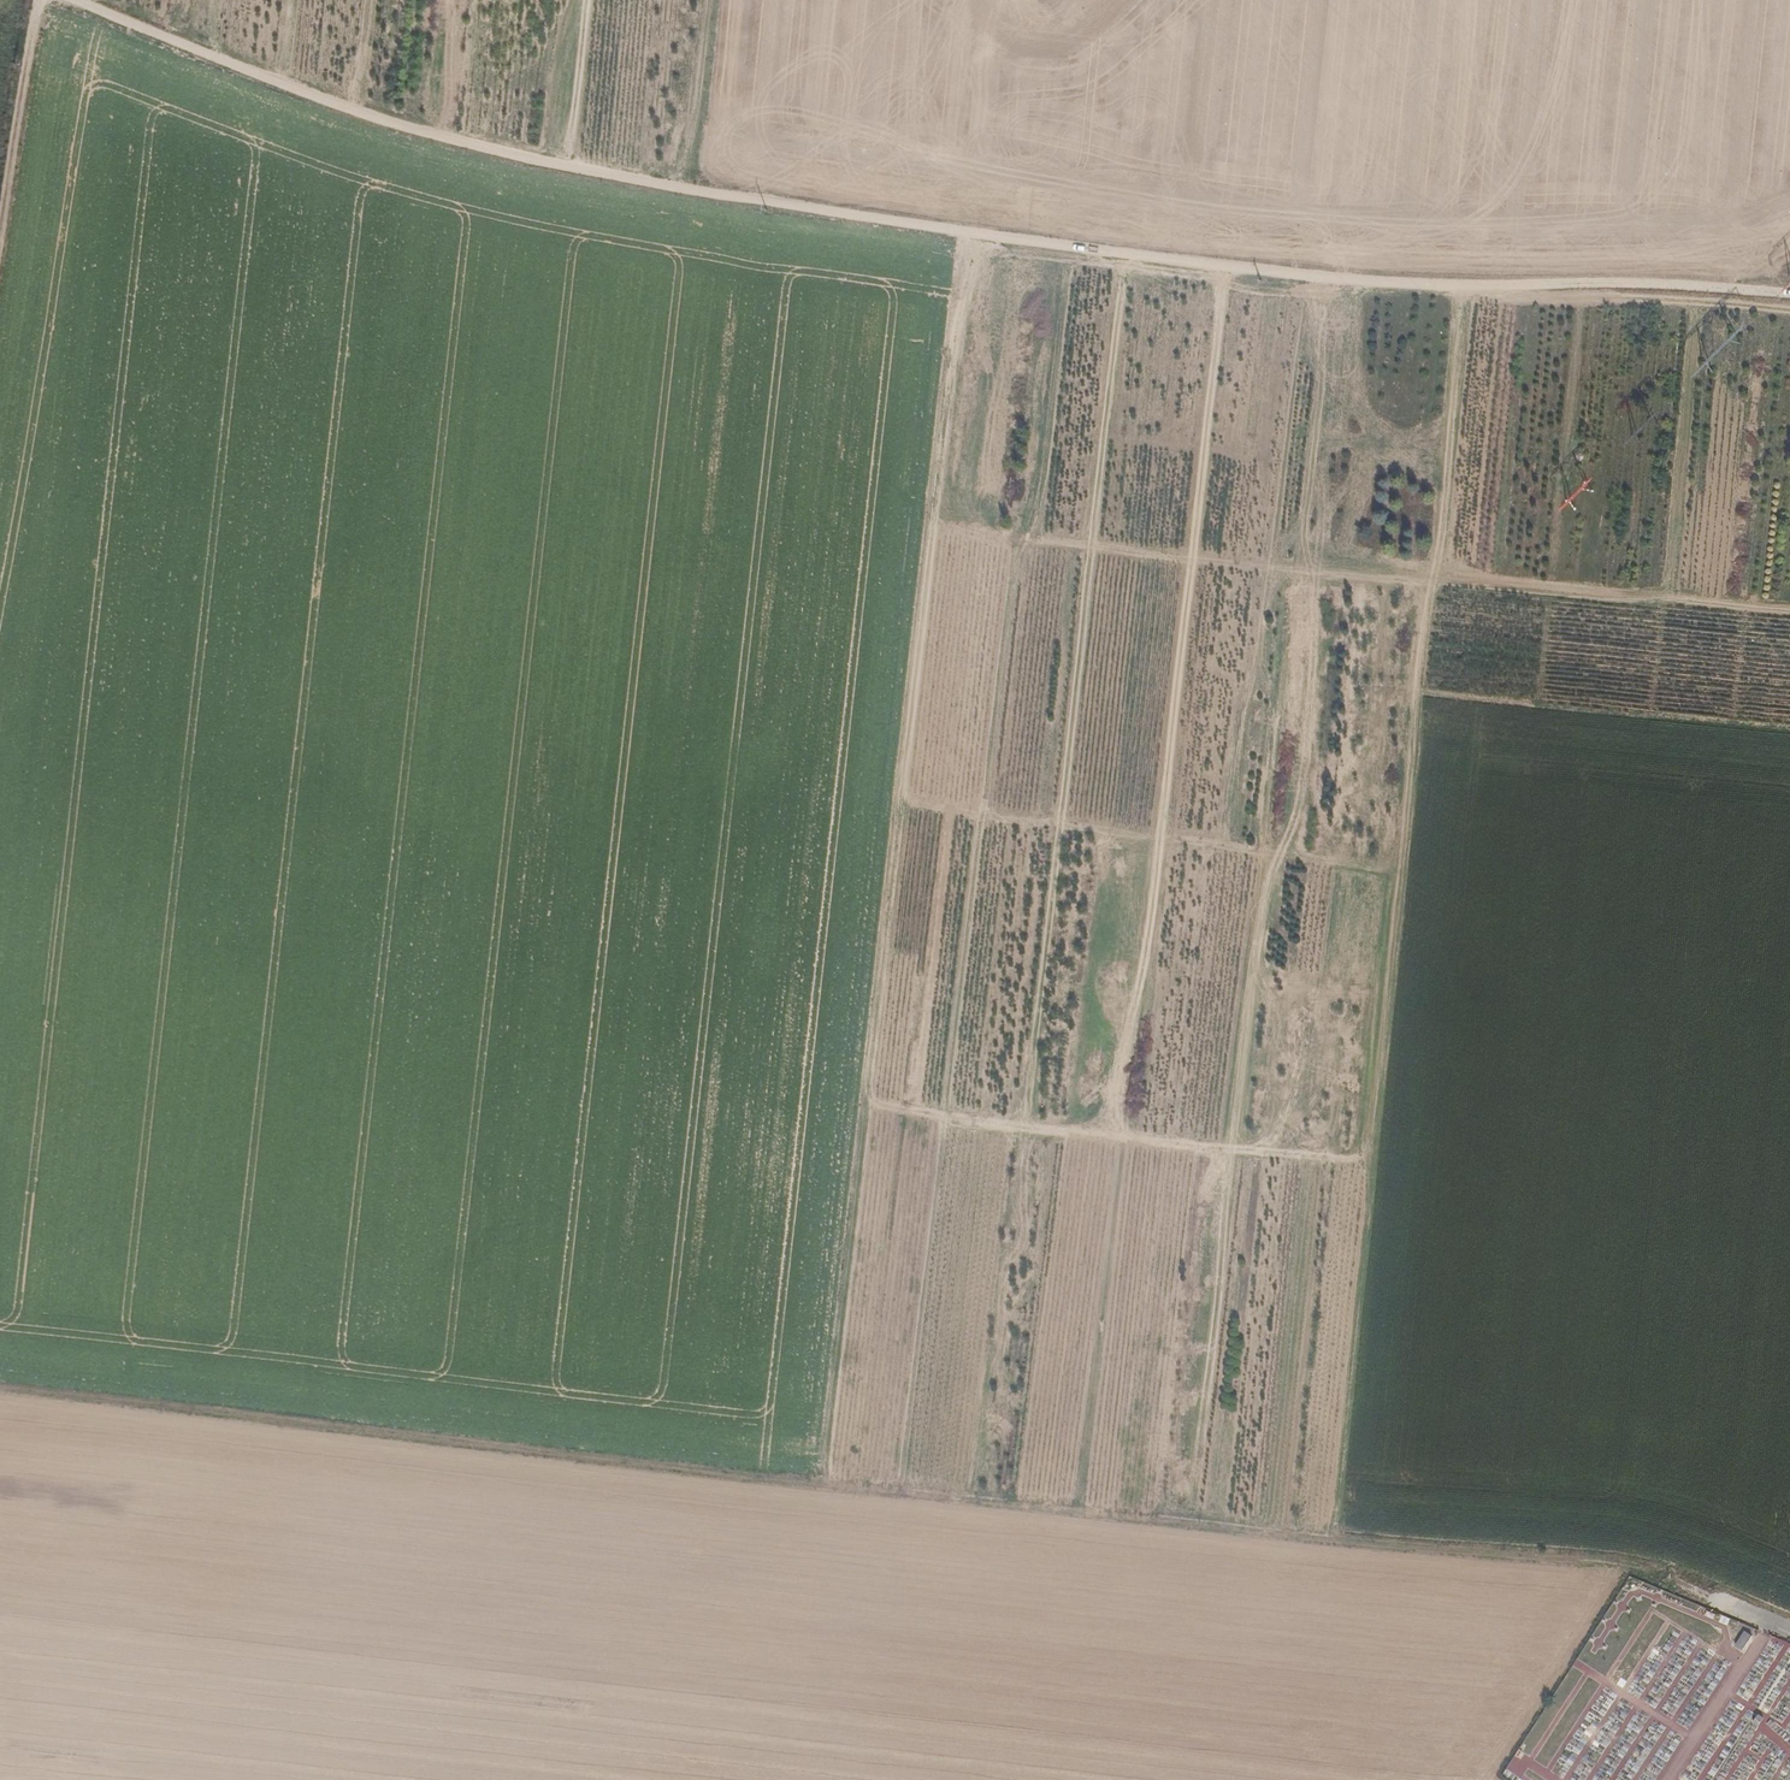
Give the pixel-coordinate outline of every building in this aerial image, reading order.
[(1568,483),(1571,464),(1562,462),(1559,482),(1568,483)] [(1751,1636),(1744,1631),(1735,1645),(1742,1650),(1751,1636)]
